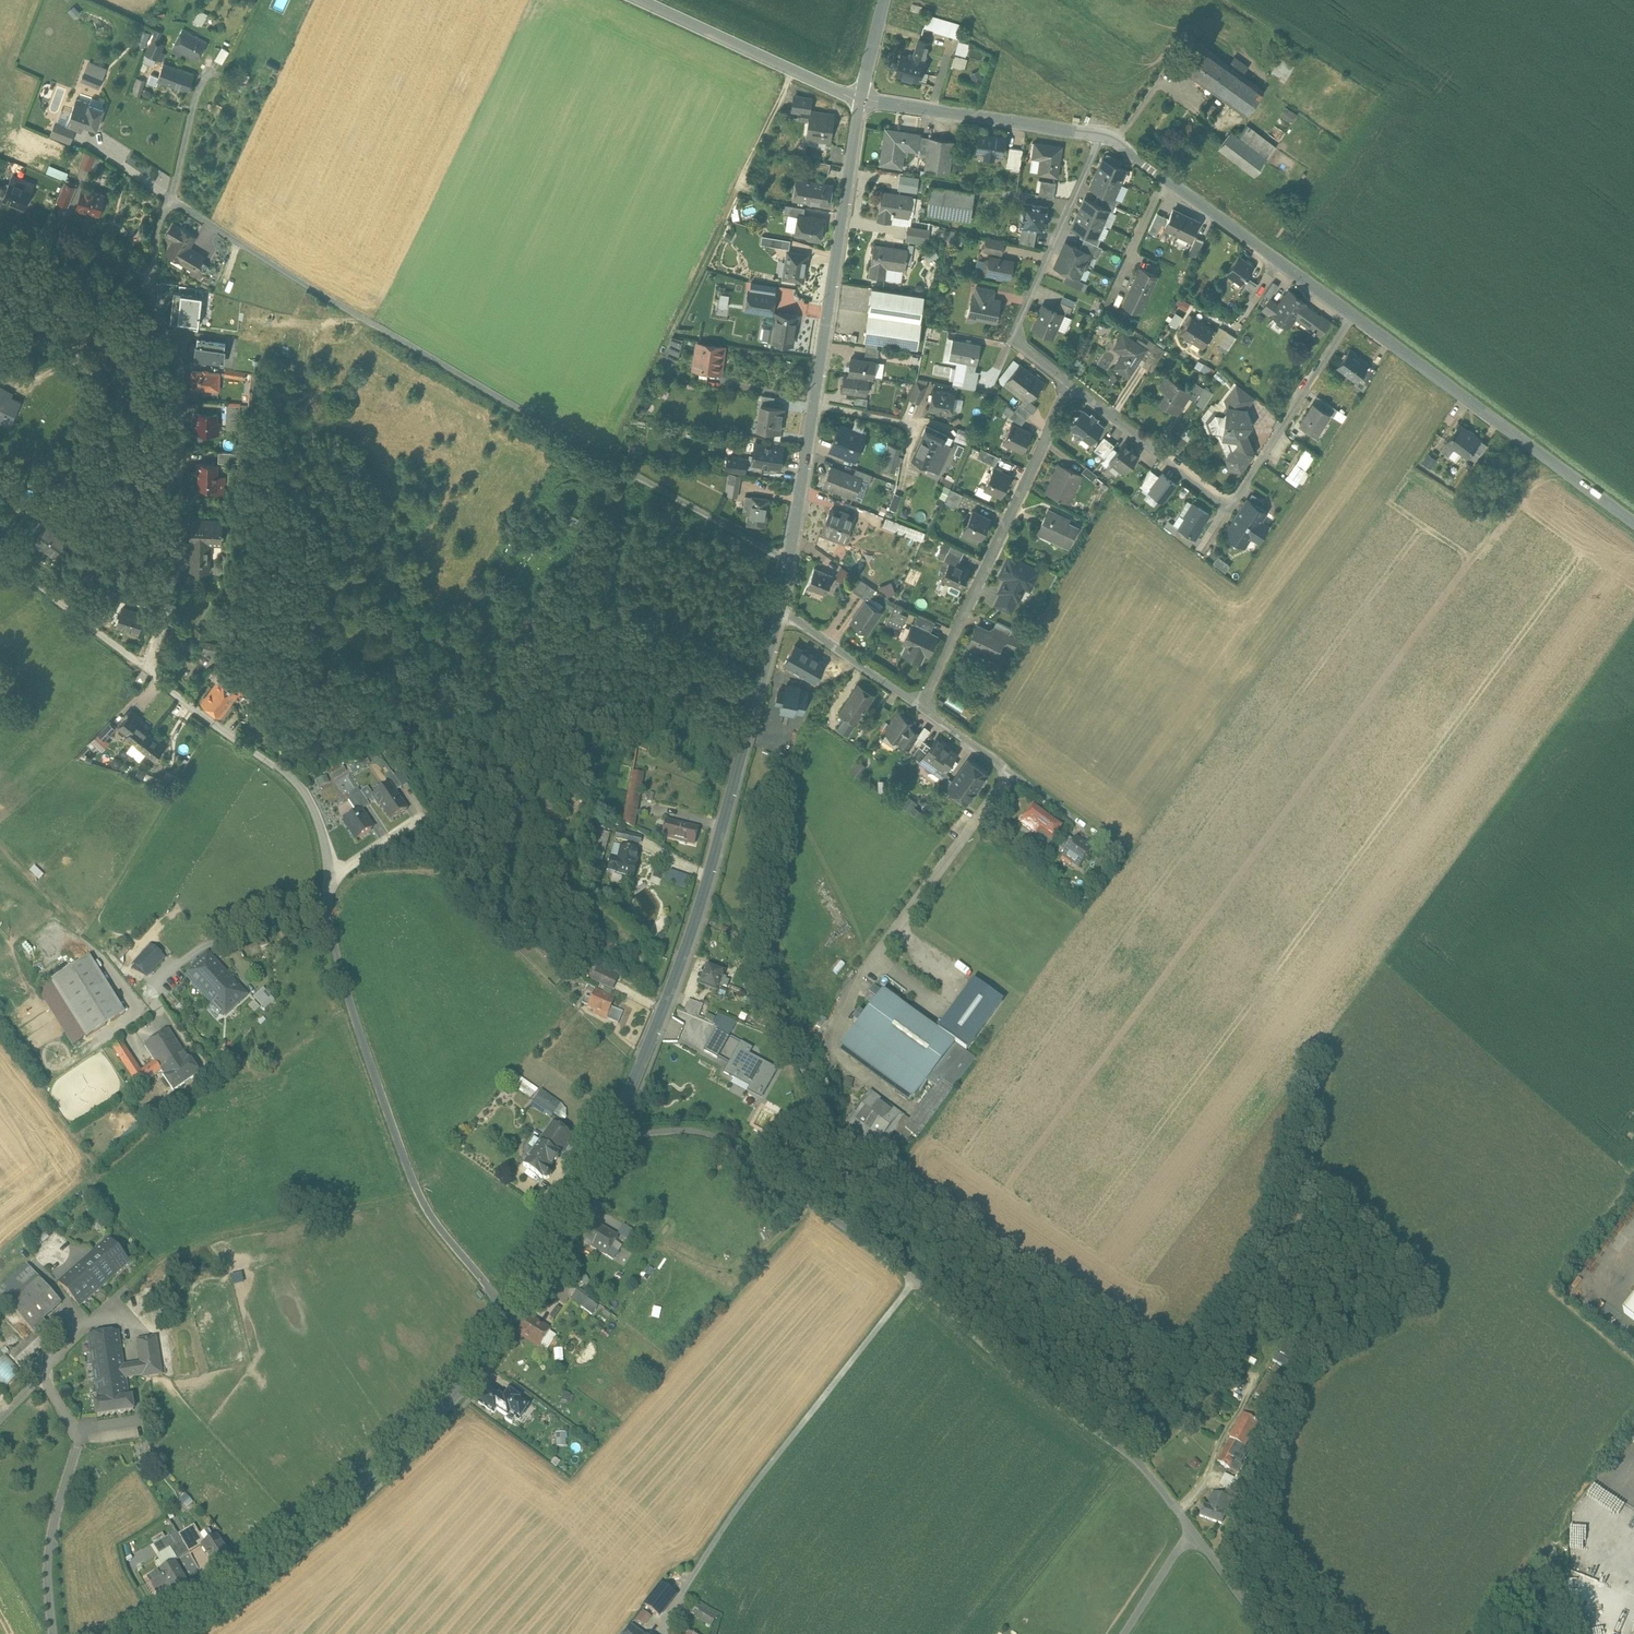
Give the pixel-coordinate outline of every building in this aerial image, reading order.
[(74,6),(68,11),(74,18),(80,13),(74,6)] [(207,14),(200,11),(194,21),(201,25),(207,14)] [(963,25),(928,15),(924,26),(935,29),(935,30),(959,38),(963,25)] [(156,29),(145,53),(162,61),(165,53),(161,51),(165,43),(158,41),(162,32),(156,29)] [(207,42),(183,29),(173,48),(180,52),(179,54),(181,55),(182,53),(197,61),(207,42)] [(929,42),(919,39),(914,58),(924,61),(929,42)] [(959,39),(955,52),(966,56),(970,42),(959,39)] [(1227,63),(1197,41),(1179,65),(1209,87),(1227,63)] [(216,59),(222,63),(230,51),(223,47),(216,59)] [(965,68),(968,57),(954,53),(951,65),(965,68)] [(914,58),(901,54),(896,73),(919,80),(924,61),(914,58)] [(1294,65),(1280,57),(1271,72),(1285,80),(1294,65)] [(88,60),(81,79),(100,87),(108,68),(88,60)] [(193,74),(164,63),(161,72),(157,70),(155,76),(151,74),(148,82),(157,85),(158,80),(188,90),(193,74)] [(1264,90),(1227,63),(1209,87),(1246,114),(1264,90)] [(155,76),(157,70),(158,67),(148,64),(145,72),(151,74),(155,76)] [(238,77),(228,72),(224,81),(233,86),(238,77)] [(145,81),(137,78),(132,92),(140,95),(145,81)] [(91,86),(86,84),(81,95),(86,98),(91,86)] [(805,112),(807,98),(794,96),(792,110),(801,111),(805,112)] [(80,99),(69,126),(76,128),(82,130),(85,123),(83,122),(91,103),(80,99)] [(1219,108),(1206,99),(1201,106),(1214,115),(1219,108)] [(104,108),(91,103),(83,122),(85,123),(97,127),(104,108)] [(1286,107),(1280,116),(1291,123),(1297,114),(1286,107)] [(809,112),(805,112),(801,111),(799,119),(811,121),(813,112),(809,112)] [(831,115),(813,112),(811,121),(809,137),(828,139),(831,115)] [(56,120),(50,135),(70,143),(76,128),(69,126),(56,120)] [(1253,129),(1247,124),(1238,135),(1267,157),(1275,147),(1253,130),(1253,129)] [(919,133),(887,128),(882,163),(901,166),(904,144),(917,146),(919,133)] [(1231,130),(1218,147),(1254,175),(1267,157),(1238,135),(1231,130)] [(1005,137),(980,134),(977,150),(986,151),(985,156),(993,157),(994,153),(1002,154),(1005,137)] [(931,137),(921,136),(919,149),(929,150),(931,137)] [(952,140),(931,137),(929,150),(926,169),(947,172),(952,140)] [(1062,146),(1035,142),(1033,154),(1041,156),(1038,173),(1057,176),(1062,146)] [(1023,149),(1010,147),(1007,167),(1020,168),(1023,149)] [(80,163),(94,170),(101,158),(86,150),(80,163)] [(1104,159),(1102,158),(1096,172),(1120,183),(1126,169),(1108,161),(1104,159)] [(830,164),(818,161),(816,173),(828,176),(830,164)] [(49,164),(46,172),(66,179),(69,171),(49,164)] [(1120,183),(1096,172),(1090,186),(1099,190),(1114,197),(1114,196),(1120,183)] [(33,183),(11,174),(9,179),(5,187),(1,199),(23,208),(33,183)] [(919,177),(900,175),(898,189),(917,191),(919,177)] [(1038,193),(1053,196),(1056,181),(1042,178),(1038,193)] [(831,184),(802,179),(799,194),(828,200),(831,184)] [(76,187),(64,182),(56,200),(68,205),(76,187)] [(975,191),(931,184),(927,213),(971,219),(975,191)] [(104,194),(82,188),(76,209),(77,209),(87,211),(87,212),(88,212),(89,210),(99,213),(104,194)] [(1114,197),(1099,190),(1096,196),(1115,205),(1118,198),(1114,196),(1114,197)] [(912,197),(882,192),(877,221),(891,223),(892,215),(893,215),(893,214),(909,217),(912,197)] [(1115,205),(1096,196),(1094,202),(1109,209),(1108,209),(1113,211),(1115,205)] [(1094,202),(1085,198),(1078,212),(1102,223),(1108,209),(1109,209),(1094,202)] [(1048,207),(1025,203),(1024,209),(1023,210),(1022,211),(1021,212),(1020,214),(1020,215),(1020,217),(1021,219),(1021,220),(1022,220),(1021,226),(1022,227),(1037,229),(1044,230),(1045,223),(1046,223),(1048,215),(1047,215),(1048,207)] [(805,207),(785,204),(784,213),(798,216),(798,214),(803,215),(805,207)] [(1186,215),(1173,209),(1165,227),(1177,233),(1186,215)] [(1102,223),(1078,212),(1072,226),(1082,231),(1096,237),(1097,236),(1102,223)] [(1165,216),(1157,212),(1149,230),(1157,234),(1165,216)] [(803,215),(798,214),(798,216),(795,232),(809,234),(809,237),(819,239),(820,236),(821,236),(824,234),(825,231),(823,228),(821,228),(823,219),(803,215)] [(1199,221),(1186,215),(1177,233),(1190,239),(1199,221)] [(195,236),(173,223),(165,236),(174,241),(170,247),(177,251),(173,257),(185,264),(193,250),(189,248),(195,236)] [(922,228),(908,225),(907,233),(921,235),(922,228)] [(1037,229),(1022,227),(1019,243),(1034,246),(1037,229)] [(1096,237),(1082,231),(1080,237),(1098,244),(1100,238),(1097,236),(1096,237)] [(921,235),(907,233),(906,240),(920,242),(921,235)] [(1196,236),(1188,254),(1195,257),(1204,240),(1196,236)] [(790,240),(776,237),(775,246),(789,248),(790,240)] [(1004,241),(987,237),(984,250),(1001,253),(1004,241)] [(1089,252),(1065,242),(1060,254),(1084,264),(1089,252)] [(909,250),(874,245),(870,276),(885,279),(887,267),(906,269),(909,250)] [(193,250),(185,264),(196,270),(204,257),(193,250)] [(807,254),(788,251),(784,277),(803,280),(807,254)] [(1084,264),(1060,254),(1055,266),(1079,276),(1084,264)] [(1239,255),(1226,273),(1227,273),(1241,283),(1241,284),(1254,266),(1254,265),(1253,266),(1247,261),(1247,260),(1246,261),(1239,257),(1239,256),(1239,255)] [(1013,261),(990,256),(989,260),(988,259),(985,261),(984,267),(986,269),(987,270),(987,273),(996,275),(998,277),(1000,278),(1003,276),(1010,278),(1013,261)] [(1140,268),(1122,305),(1140,313),(1158,276),(1140,268)] [(1085,282),(1067,274),(1064,282),(1082,290),(1085,282)] [(1250,278),(1241,292),(1249,297),(1258,284),(1250,278)] [(1271,296),(1277,283),(1271,280),(1265,294),(1271,296)] [(994,290),(976,286),(974,295),(993,298),(994,290)] [(924,295),(872,287),(868,313),(920,321),(924,295)] [(1296,296),(1288,290),(1288,291),(1288,292),(1278,306),(1271,315),(1280,322),(1283,318),(1291,324),(1297,316),(1314,328),(1310,333),(1312,334),(1314,332),(1319,336),(1330,322),(1330,321),(1329,322),(1321,315),(1320,315),(1319,316),(1306,306),(1307,304),(1298,298),(1299,297),(1296,295),(1296,296)] [(775,295),(749,291),(747,308),(772,312),(775,295)] [(717,313),(728,314),(729,292),(718,292),(717,313)] [(166,323),(193,325),(195,295),(168,293),(166,323)] [(974,295),(973,294),(970,310),(975,311),(978,315),(977,318),(995,321),(1000,300),(993,298),(974,295)] [(1179,297),(1176,304),(1187,308),(1190,302),(1179,297)] [(1270,299),(1261,310),(1268,315),(1269,313),(1271,314),(1270,315),(1271,315),(1278,306),(1270,300),(1271,299),(1270,299)] [(1072,307),(1061,302),(1058,308),(1070,313),(1072,307)] [(1063,314),(1043,305),(1032,328),(1053,337),(1063,314)] [(98,316),(85,311),(79,324),(93,330),(98,316)] [(797,316),(775,313),(775,314),(776,314),(774,325),(762,323),(760,339),(793,344),(797,316)] [(920,321),(868,313),(864,339),(866,340),(878,341),(917,347),(921,321),(920,321)] [(1214,330),(1192,315),(1181,332),(1203,346),(1214,330)] [(1228,332),(1221,344),(1223,346),(1228,349),(1236,337),(1228,332)] [(1146,349),(1123,334),(1117,343),(1126,349),(1114,367),(1128,377),(1146,349)] [(672,336),(664,354),(678,360),(682,339),(672,336)] [(227,343),(197,339),(194,361),(224,365),(227,343)] [(980,344),(953,339),(949,359),(976,364),(977,364),(980,344)] [(878,341),(866,340),(865,346),(866,346),(877,348),(878,341)] [(724,347),(697,343),(696,355),(700,356),(698,369),(720,372),(724,347)] [(1155,344),(1148,356),(1158,362),(1165,351),(1155,344)] [(877,348),(866,346),(865,355),(878,357),(879,348),(877,348)] [(1350,349),(1337,367),(1339,365),(1349,373),(1348,375),(1349,375),(1356,380),(1356,381),(1359,377),(1368,364),(1369,364),(1368,363),(1368,364),(1354,354),(1355,352),(1354,352),(1350,350),(1350,349)] [(875,361),(851,358),(849,374),(869,377),(873,378),(875,361)] [(1195,365),(1210,374),(1214,368),(1199,359),(1195,365)] [(976,364),(967,363),(963,386),(975,389),(979,371),(975,370),(976,364)] [(1043,383),(1019,364),(1006,381),(1030,400),(1043,383)] [(1368,364),(1359,377),(1368,383),(1376,370),(1368,364)] [(246,373),(225,370),(225,377),(245,380),(246,373)] [(17,377),(9,373),(5,380),(13,384),(17,377)] [(849,374),(844,373),(842,390),(866,394),(869,377),(849,374)] [(219,376),(192,375),(191,391),(219,393),(219,376)] [(1190,392),(1166,376),(1159,387),(1170,393),(1163,404),(1160,402),(1160,403),(1177,414),(1188,398),(1191,392),(1190,392)] [(1368,383),(1359,377),(1356,381),(1354,384),(1363,390),(1368,383)] [(918,378),(909,399),(919,403),(927,385),(926,385),(928,380),(918,378)] [(1203,388),(1196,383),(1190,392),(1191,392),(1188,398),(1194,402),(1203,388)] [(1253,397),(1238,385),(1226,400),(1229,406),(1244,409),(1253,397)] [(0,386),(0,417),(11,422),(22,402),(7,394),(9,390),(0,386)] [(955,394),(933,390),(929,410),(951,414),(955,394)] [(775,397),(762,395),(761,404),(773,406),(775,397)] [(867,398),(855,396),(854,405),(866,407),(867,398)] [(1338,410),(1326,402),(1322,409),(1329,413),(1334,416),(1338,410)] [(1314,403),(1300,424),(1316,434),(1329,413),(1322,409),(1314,403)] [(773,406),(761,404),(757,429),(779,433),(783,407),(773,406)] [(1031,412),(1020,404),(1015,410),(1026,419),(1031,412)] [(1244,409),(1229,406),(1223,413),(1214,412),(1208,421),(1212,431),(1221,432),(1224,438),(1225,438),(1222,442),(1228,456),(1227,457),(1231,466),(1240,467),(1253,452),(1245,432),(1250,425),(1244,409)] [(240,408),(227,407),(226,422),(240,422),(240,408)] [(1026,419),(1015,410),(1010,417),(1021,425),(1026,419)] [(1079,415),(1073,416),(1076,438),(1083,437),(1091,442),(1103,427),(1082,411),(1079,415)] [(217,417),(197,417),(196,436),(216,437),(217,417)] [(866,434),(839,424),(829,451),(855,461),(866,434)] [(1031,433),(1012,424),(1003,441),(1023,451),(1027,441),(1027,440),(1030,433),(1031,434),(1031,433)] [(1460,424),(1442,449),(1450,455),(1456,446),(1469,455),(1474,449),(1481,439),(1481,438),(1480,440),(1473,435),(1474,434),(1460,424)] [(925,436),(913,463),(927,470),(938,475),(950,448),(942,444),(945,435),(926,427),(923,435),(925,436)] [(972,432),(959,427),(954,439),(968,444),(972,432)] [(1186,441),(1175,433),(1167,444),(1178,452),(1186,441)] [(1114,444),(1104,436),(1094,449),(1104,457),(1112,447),(1114,444)] [(1481,439),(1474,449),(1481,454),(1488,444),(1481,439)] [(773,445),(755,442),(752,463),(780,467),(783,447),(782,447),(773,445)] [(895,471),(897,463),(901,464),(903,456),(899,456),(901,447),(887,443),(885,450),(881,466),(895,471)] [(1138,454),(1124,443),(1117,451),(1111,460),(1112,461),(1113,464),(1120,470),(1123,470),(1125,471),(1138,454)] [(1112,447),(1104,457),(1100,462),(1106,467),(1111,460),(1117,451),(1112,447)] [(1481,454),(1474,449),(1469,455),(1476,461),(1481,454)] [(999,457),(987,451),(983,460),(995,466),(999,457)] [(240,455),(219,454),(218,465),(231,465),(231,461),(240,462),(240,455)] [(1437,460),(1428,454),(1422,462),(1431,469),(1437,460)] [(747,459),(728,455),(725,469),(745,472),(747,459)] [(1294,462),(1286,479),(1300,486),(1309,470),(1294,462)] [(581,468),(571,463),(568,468),(578,473),(581,468)] [(1060,465),(1047,492),(1068,502),(1081,475),(1060,465)] [(1098,475),(1087,466),(1082,472),(1093,480),(1098,475)] [(1162,502),(1175,482),(1151,466),(1138,486),(1162,502)] [(217,467),(199,467),(198,490),(223,490),(223,483),(217,483),(217,467)] [(853,476),(831,467),(824,486),(854,497),(861,479),(853,476)] [(872,475),(856,468),(853,476),(861,479),(869,482),(872,475)] [(1011,476),(993,468),(984,488),(1001,496),(1002,495),(1001,494),(1004,487),(1005,488),(1011,476)] [(740,475),(729,473),(727,483),(739,485),(740,475)] [(943,475),(941,482),(951,485),(953,478),(943,475)] [(739,485),(727,483),(726,491),(729,491),(728,495),(737,497),(739,485)] [(951,487),(943,484),(938,496),(945,500),(951,487)] [(963,494),(950,488),(945,500),(944,503),(956,508),(963,494)] [(902,495),(894,492),(888,508),(896,512),(902,495)] [(1263,501),(1252,493),(1247,500),(1259,507),(1263,501)] [(1154,502),(1142,494),(1137,500),(1150,509),(1154,502)] [(769,499),(751,496),(751,497),(746,496),(743,513),(748,514),(747,524),(765,527),(766,517),(767,509),(768,509),(769,499)] [(1247,500),(1247,499),(1236,516),(1263,533),(1268,526),(1260,521),(1266,512),(1259,507),(1247,500)] [(1193,503),(1184,517),(1185,517),(1179,527),(1178,528),(1179,528),(1194,538),(1202,527),(1201,526),(1209,513),(1193,503)] [(909,511),(901,509),(899,515),(907,518),(909,511)] [(1068,519),(1048,510),(1038,532),(1068,546),(1077,527),(1067,522),(1068,519)] [(854,517),(839,511),(838,514),(829,511),(821,532),(822,533),(823,530),(836,536),(835,538),(845,542),(854,517)] [(990,519),(972,511),(964,530),(982,538),(990,519)] [(1236,516),(1225,533),(1244,545),(1250,536),(1259,541),(1263,533),(1236,516)] [(926,533),(885,517),(882,526),(923,541),(926,533)] [(223,522),(191,521),(190,544),(192,544),(191,569),(209,569),(210,535),(215,535),(215,538),(222,538),(223,522)] [(1179,527),(1168,521),(1165,526),(1175,534),(1179,528),(1178,528),(1179,527)] [(67,535),(46,522),(37,536),(46,542),(44,545),(56,553),(67,535)] [(964,551),(951,545),(948,550),(962,556),(964,551)] [(74,551),(67,547),(63,552),(70,556),(74,551)] [(962,556),(948,550),(945,557),(950,560),(958,563),(962,556)] [(1230,565),(1218,555),(1213,562),(1224,571),(1230,565)] [(1038,570),(1009,557),(1002,571),(1005,572),(1006,576),(1002,585),(1004,588),(1002,591),(1016,598),(1018,594),(1021,595),(1026,583),(1031,585),(1038,570)] [(962,567),(958,565),(958,563),(950,560),(941,579),(942,580),(942,581),(949,584),(950,586),(948,589),(949,591),(956,594),(959,593),(969,569),(962,566),(962,567)] [(831,576),(814,569),(808,585),(825,592),(831,576)] [(861,579),(853,590),(862,597),(870,585),(861,579)] [(896,593),(892,582),(878,586),(885,592),(887,597),(896,593)] [(162,592),(153,585),(148,593),(157,599),(162,592)] [(870,585),(862,597),(868,601),(876,589),(870,585)] [(1002,591),(1001,591),(995,605),(1011,612),(1017,599),(1016,598),(1002,591)] [(866,601),(851,623),(865,633),(881,611),(866,601)] [(143,610),(123,604),(118,621),(138,627),(143,610)] [(897,610),(890,625),(900,631),(907,615),(897,610)] [(933,620),(918,613),(915,620),(930,627),(933,620)] [(930,627),(915,620),(905,642),(909,644),(904,653),(920,660),(924,651),(928,653),(936,636),(927,632),(930,627)] [(1010,628),(997,622),(995,627),(1008,633),(1010,628)] [(992,633),(977,626),(967,646),(978,651),(976,656),(977,658),(985,662),(987,661),(989,657),(989,656),(992,649),(995,650),(996,650),(997,650),(998,649),(1002,639),(1004,640),(1006,646),(1013,649),(1018,639),(1008,634),(1008,633),(995,627),(992,633)] [(224,642),(205,639),(204,646),(222,650),(224,642)] [(795,644),(785,661),(815,679),(825,662),(795,644)] [(226,667),(222,664),(218,669),(224,674),(228,669),(226,667)] [(235,668),(229,664),(226,667),(228,669),(232,672),(235,668)] [(224,674),(218,669),(213,674),(220,679),(203,701),(220,714),(237,691),(234,688),(237,684),(232,672),(228,669),(224,674)] [(785,690),(779,688),(776,701),(782,703),(780,710),(793,713),(794,710),(802,712),(803,711),(808,691),(799,689),(800,686),(787,682),(785,690)] [(858,683),(839,712),(845,716),(855,723),(875,694),(858,683)] [(884,705),(877,716),(882,719),(889,709),(884,705)] [(131,709),(119,724),(128,731),(125,734),(135,742),(140,746),(151,733),(136,721),(140,716),(131,709)] [(898,711),(879,739),(881,741),(883,737),(897,747),(901,742),(911,728),(915,723),(914,722),(913,723),(899,713),(899,712),(898,711)] [(855,723),(845,716),(838,727),(848,734),(855,723)] [(111,721),(99,733),(104,737),(116,726),(111,721)] [(911,728),(901,742),(909,748),(908,749),(909,750),(921,733),(920,732),(919,733),(911,728)] [(104,737),(99,733),(88,745),(93,749),(104,737)] [(165,745),(151,733),(140,746),(155,758),(165,745)] [(931,745),(923,740),(912,755),(920,760),(931,745)] [(135,742),(129,749),(134,753),(140,746),(135,742)] [(941,743),(931,745),(920,760),(920,761),(925,765),(926,769),(929,771),(933,771),(940,776),(941,776),(945,771),(957,754),(941,743)] [(860,760),(851,770),(858,776),(866,765),(860,760)] [(954,781),(948,788),(949,789),(966,801),(973,791),(975,791),(980,784),(980,782),(986,773),(969,760),(954,781)] [(342,766),(329,774),(333,780),(346,772),(342,766)] [(178,776),(168,769),(162,777),(174,784),(178,776)] [(945,771),(941,776),(940,776),(937,781),(942,785),(948,777),(950,775),(945,771)] [(392,773),(384,778),(387,781),(394,776),(392,773)] [(632,774),(624,822),(634,827),(643,776),(632,774)] [(402,788),(394,776),(387,781),(390,786),(395,793),(402,788)] [(942,785),(940,789),(946,793),(949,789),(948,788),(954,781),(948,777),(942,785)] [(374,796),(368,788),(361,793),(367,801),(373,797),(380,807),(381,806),(391,821),(407,811),(395,793),(390,786),(374,796)] [(361,793),(354,797),(363,810),(370,805),(367,801),(361,793)] [(916,802),(908,797),(902,805),(918,817),(921,813),(913,807),(916,802)] [(1062,825),(1035,805),(1024,819),(1025,819),(1022,824),(1036,834),(1039,829),(1052,839),(1062,825)] [(364,817),(360,811),(345,822),(357,840),(373,829),(369,823),(370,823),(365,816),(364,817)] [(698,828),(667,819),(663,835),(694,843),(698,828)] [(611,828),(599,825),(595,842),(599,843),(591,871),(592,871),(595,864),(601,865),(611,828)] [(631,840),(633,833),(617,829),(616,836),(631,840)] [(633,833),(631,840),(639,842),(641,834),(633,833)] [(1066,836),(1058,847),(1065,852),(1073,841),(1066,836)] [(1092,850),(1075,838),(1065,852),(1062,856),(1079,868),(1092,850)] [(639,848),(621,844),(618,856),(611,855),(607,871),(632,877),(634,869),(635,869),(637,863),(636,863),(639,848)] [(32,867),(29,870),(38,878),(41,875),(32,867)] [(686,888),(690,875),(669,868),(665,881),(686,888)] [(1087,891),(1082,897),(1087,901),(1092,895),(1087,891)] [(164,958),(151,946),(135,964),(148,976),(164,958)] [(248,995),(208,952),(193,967),(194,968),(186,976),(213,1005),(217,1009),(219,1008),(222,1012),(225,1016),(248,995)] [(89,957),(53,981),(87,1036),(124,1013),(89,957)] [(725,971),(708,965),(700,985),(717,992),(719,987),(721,988),(725,977),(723,976),(725,971)] [(617,981),(601,973),(598,981),(613,989),(617,981)] [(75,1044),(87,1036),(53,981),(40,989),(75,1044)] [(878,1000),(855,1032),(872,1045),(901,1006),(874,987),(869,994),(878,1000)] [(275,999),(264,988),(254,996),(265,1008),(275,999)] [(613,991),(605,988),(602,994),(610,997),(613,991)] [(602,994),(595,990),(591,999),(588,1006),(588,1007),(596,1010),(595,1014),(618,1024),(623,1012),(612,1007),(615,999),(610,997),(602,994)] [(591,999),(585,996),(582,1004),(588,1006),(591,999)] [(254,1012),(260,1007),(255,1000),(249,1004),(254,1012)] [(703,1005),(689,1000),(684,1012),(699,1017),(703,1005)] [(217,1009),(213,1005),(208,1010),(216,1018),(222,1012),(219,1008),(217,1009)] [(954,1045),(901,1006),(872,1045),(925,1083),(931,1076),(954,1045)] [(184,1053),(168,1029),(145,1045),(156,1062),(162,1070),(161,1070),(164,1075),(165,1075),(188,1058),(185,1053),(184,1053)] [(716,1031),(705,1052),(717,1058),(728,1038),(716,1031)] [(872,1045),(855,1032),(842,1050),(913,1101),(925,1083),(872,1045)] [(141,1072),(122,1042),(114,1047),(139,1085),(161,1070),(162,1070),(156,1062),(141,1072)] [(777,1070),(749,1055),(752,1049),(741,1043),(725,1074),(736,1080),(738,1076),(761,1089),(767,1079),(771,1081),(777,1070)] [(975,1059),(954,1045),(931,1076),(953,1091),(975,1059)] [(223,1073),(233,1062),(223,1054),(214,1064),(223,1073)] [(188,1058),(165,1075),(164,1075),(163,1075),(174,1091),(200,1072),(190,1057),(188,1058)] [(514,1073),(509,1083),(533,1096),(539,1086),(514,1073)] [(936,1090),(911,1125),(912,1124),(923,1133),(953,1091),(931,1076),(925,1083),(936,1090)] [(532,1103),(552,1114),(553,1113),(563,1118),(570,1106),(540,1089),(532,1103)] [(870,1103),(853,1127),(879,1146),(881,1143),(886,1147),(895,1135),(907,1144),(912,1138),(905,1133),(906,1133),(877,1111),(879,1108),(870,1103)] [(142,1126),(138,1121),(122,1134),(126,1139),(142,1126)] [(554,1123),(540,1142),(535,1138),(528,1146),(529,1150),(533,1153),(524,1165),(542,1179),(543,1177),(546,1179),(550,1178),(552,1175),(551,1171),(549,1169),(572,1137),(554,1123)] [(923,1133),(912,1124),(911,1125),(906,1133),(905,1133),(912,1138),(917,1142),(923,1133)] [(521,1167),(514,1175),(518,1179),(525,1171),(521,1167)] [(618,1236),(594,1221),(583,1240),(606,1255),(611,1247),(618,1236)] [(80,1306),(131,1261),(109,1237),(58,1282),(80,1306)] [(619,1251),(611,1247),(606,1255),(613,1259),(619,1251)] [(0,1290),(0,1294),(10,1305),(39,1278),(27,1265),(0,1290)] [(61,1302),(39,1278),(10,1305),(32,1329),(61,1302)] [(582,1306),(589,1297),(579,1289),(572,1298),(582,1306)] [(600,1305),(589,1297),(582,1306),(592,1314),(600,1305)] [(1624,1312),(1633,1320),(1633,1300),(1624,1312)] [(551,1330),(528,1315),(517,1333),(540,1348),(551,1330)] [(99,1402),(130,1398),(126,1377),(125,1369),(119,1330),(88,1335),(99,1402)] [(556,1334),(551,1330),(540,1348),(545,1351),(556,1334)] [(35,1332),(10,1355),(21,1367),(46,1344),(35,1332)] [(1291,1333),(1279,1353),(1276,1351),(1271,1358),(1275,1360),(1287,1367),(1295,1353),(1296,1354),(1304,1341),(1291,1333)] [(156,1337),(138,1340),(142,1366),(143,1375),(144,1377),(162,1374),(156,1337)] [(0,1357),(0,1376),(1,1377),(14,1365),(3,1354),(0,1357)] [(1285,1370),(1276,1363),(1268,1374),(1278,1380),(1285,1370)] [(142,1366),(125,1369),(126,1377),(143,1375),(142,1366)] [(1267,1373),(1256,1393),(1267,1402),(1272,1395),(1269,1393),(1278,1380),(1268,1374),(1267,1373)] [(504,1398),(489,1388),(479,1403),(494,1413),(497,1409),(509,1417),(513,1410),(502,1402),(505,1398),(504,1398)] [(521,1398),(509,1390),(504,1398),(505,1398),(502,1402),(513,1410),(521,1398)] [(1256,1393),(1243,1414),(1258,1422),(1259,1421),(1262,1422),(1265,1417),(1260,1414),(1267,1402),(1256,1393)] [(130,1398),(99,1402),(96,1403),(98,1416),(134,1410),(132,1397),(130,1398)] [(1258,1422),(1243,1414),(1230,1439),(1241,1446),(1237,1454),(1244,1458),(1262,1425),(1258,1422)] [(556,1445),(566,1445),(565,1431),(555,1431),(556,1445)] [(1230,1439),(1217,1462),(1236,1472),(1244,1458),(1237,1454),(1241,1446),(1230,1439)] [(1237,1493),(1226,1489),(1224,1495),(1232,1498),(1235,1500),(1237,1493)] [(1224,1495),(1213,1492),(1207,1506),(1204,1504),(1200,1516),(1221,1524),(1232,1498),(1224,1495)] [(194,1525),(179,1534),(182,1540),(190,1552),(202,1545),(202,1544),(205,1542),(201,1534),(194,1525)] [(235,1561),(217,1534),(214,1536),(209,1529),(208,1529),(201,1534),(205,1542),(202,1544),(202,1545),(220,1571),(235,1561)] [(171,1535),(154,1545),(160,1554),(171,1548),(170,1547),(176,1544),(171,1535)] [(176,1544),(170,1547),(171,1548),(178,1560),(190,1552),(182,1540),(176,1544)] [(171,1548),(160,1554),(157,1556),(160,1561),(156,1563),(160,1570),(160,1571),(148,1578),(155,1591),(156,1590),(155,1589),(167,1582),(174,1593),(189,1584),(175,1561),(178,1560),(171,1548)] [(662,1583),(645,1605),(659,1616),(676,1595),(662,1583)] [(700,1618),(705,1610),(701,1608),(696,1616),(700,1618)] [(716,1617),(705,1610),(700,1618),(712,1625),(716,1617)] [(643,1611),(637,1619),(644,1625),(651,1616),(643,1611)]
